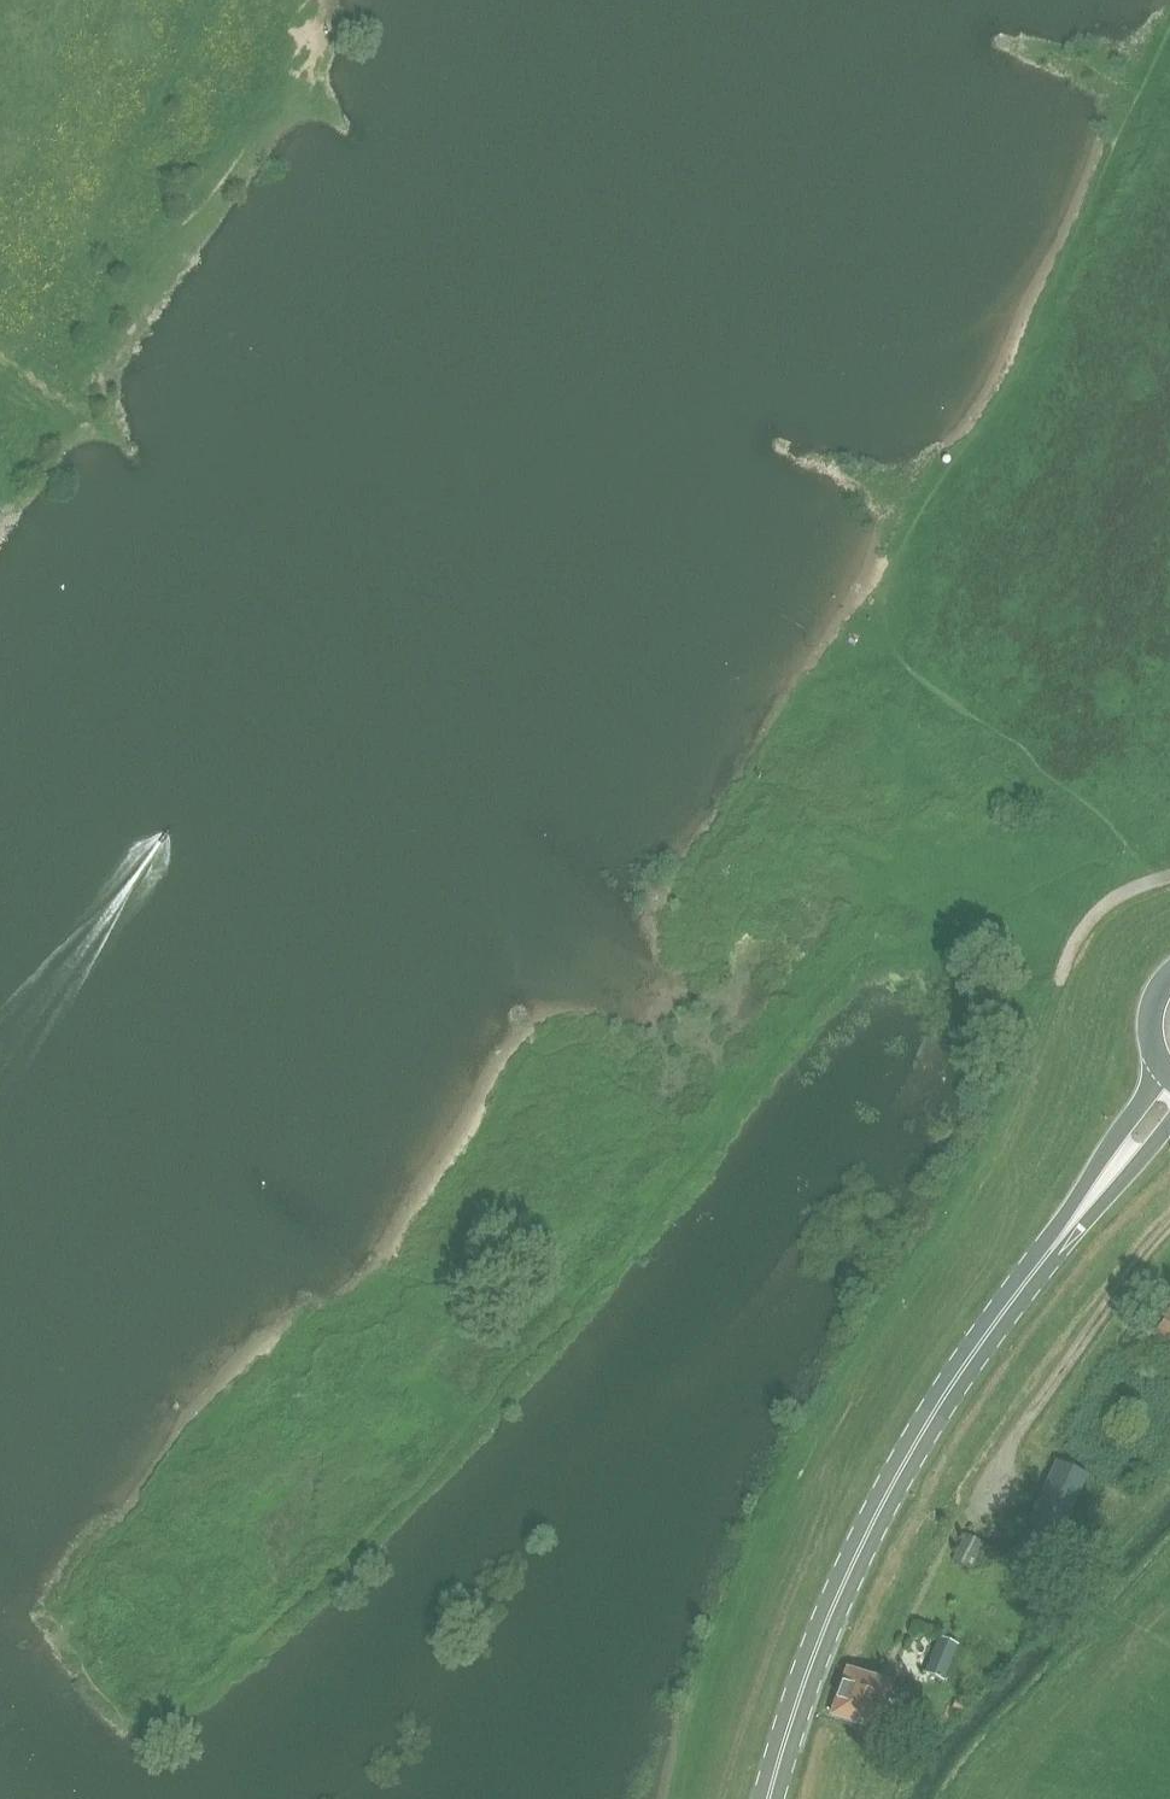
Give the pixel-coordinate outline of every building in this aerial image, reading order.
[(1153,1338),(1169,1349),(1169,1310),(1153,1338)] [(1056,1461),(1014,1550),(1045,1565),(1087,1476),(1056,1461)] [(970,1568),(982,1541),(964,1532),(951,1559),(970,1568)] [(940,1635),(925,1671),(942,1679),(958,1643),(940,1635)] [(849,1670),(831,1713),(873,1730),(891,1687),(849,1670)]
